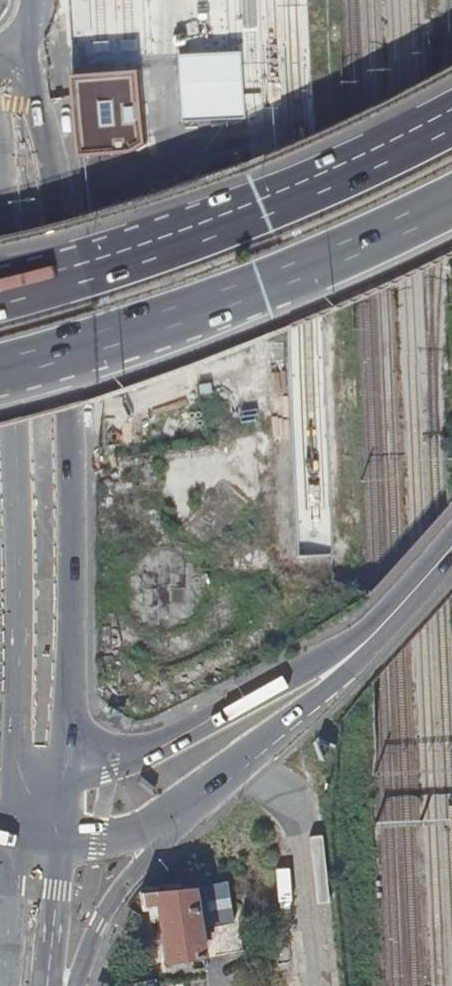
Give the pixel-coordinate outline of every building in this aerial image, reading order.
[(245,118),(242,52),(181,55),(184,121),(245,118)] [(141,69),(75,74),(82,154),(133,151),(146,142),(141,69)] [(194,886),(202,941),(208,941),(212,933),(211,928),(235,924),(229,882),(194,886)] [(150,905),(153,923),(160,922),(166,962),(204,957),(202,941),(194,886),(143,894),(144,906),(150,905)]
